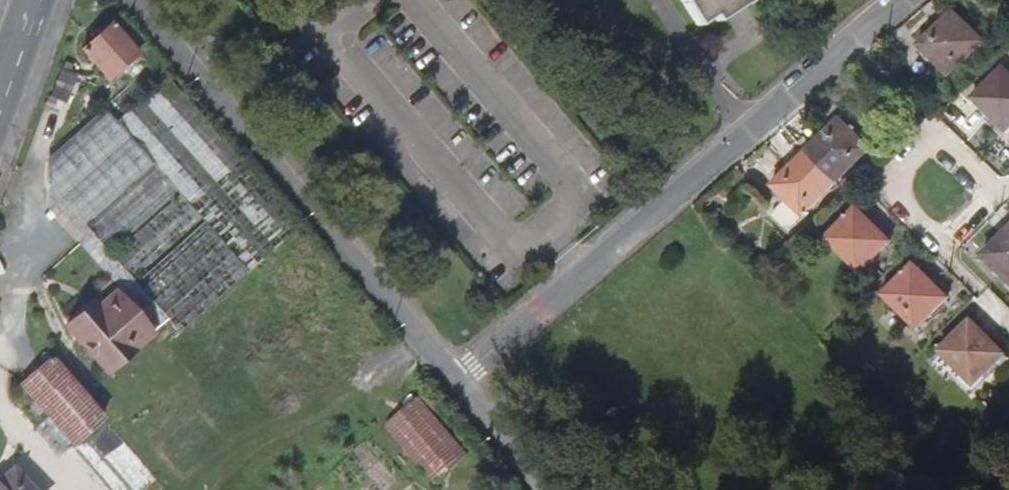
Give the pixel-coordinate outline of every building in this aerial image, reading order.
[(696,21),(712,12),(716,18),(744,0),(683,0),(696,21)] [(947,67),(980,34),(949,4),(916,38),(947,67)] [(107,80),(135,56),(151,74),(113,106),(124,120),(167,83),(171,79),(128,29),(119,37),(113,29),(84,54),(107,80)] [(1008,126),(1008,69),(1005,65),(975,95),(1008,127),(1008,126)] [(298,234),(167,83),(124,120),(123,121),(117,126),(154,168),(158,173),(179,197),(181,200),(201,223),(206,228),(248,277),(298,234)] [(154,168),(117,126),(109,116),(51,166),(51,190),(85,229),(154,168)] [(833,178),(867,148),(840,116),(805,146),(833,178)] [(833,178),(805,146),(769,178),(797,210),(833,178)] [(110,257),(179,197),(158,173),(89,234),(110,257)] [(133,283),(201,223),(181,200),(112,260),(133,283)] [(886,241),(853,207),(823,236),(855,269),(886,241)] [(179,337),(248,277),(206,228),(137,288),(166,321),(179,337)] [(89,234),(85,229),(82,238),(78,247),(117,292),(153,332),(166,321),(137,288),(133,283),(112,260),(110,257),(89,234)] [(982,256),(1008,284),(1008,231),(982,256)] [(942,299),(909,265),(878,295),(910,328),(942,299)] [(107,374),(154,334),(153,332),(117,292),(89,315),(85,311),(66,327),(77,340),(107,374)] [(1001,360),(967,326),(937,355),(969,389),(1001,360)] [(106,422),(53,360),(22,387),(73,449),(106,422)] [(472,463),(421,404),(390,430),(441,489),(472,463)] [(106,422),(73,449),(108,489),(150,489),(158,483),(106,422)] [(14,473),(0,486),(0,489),(29,489),(14,473)]
